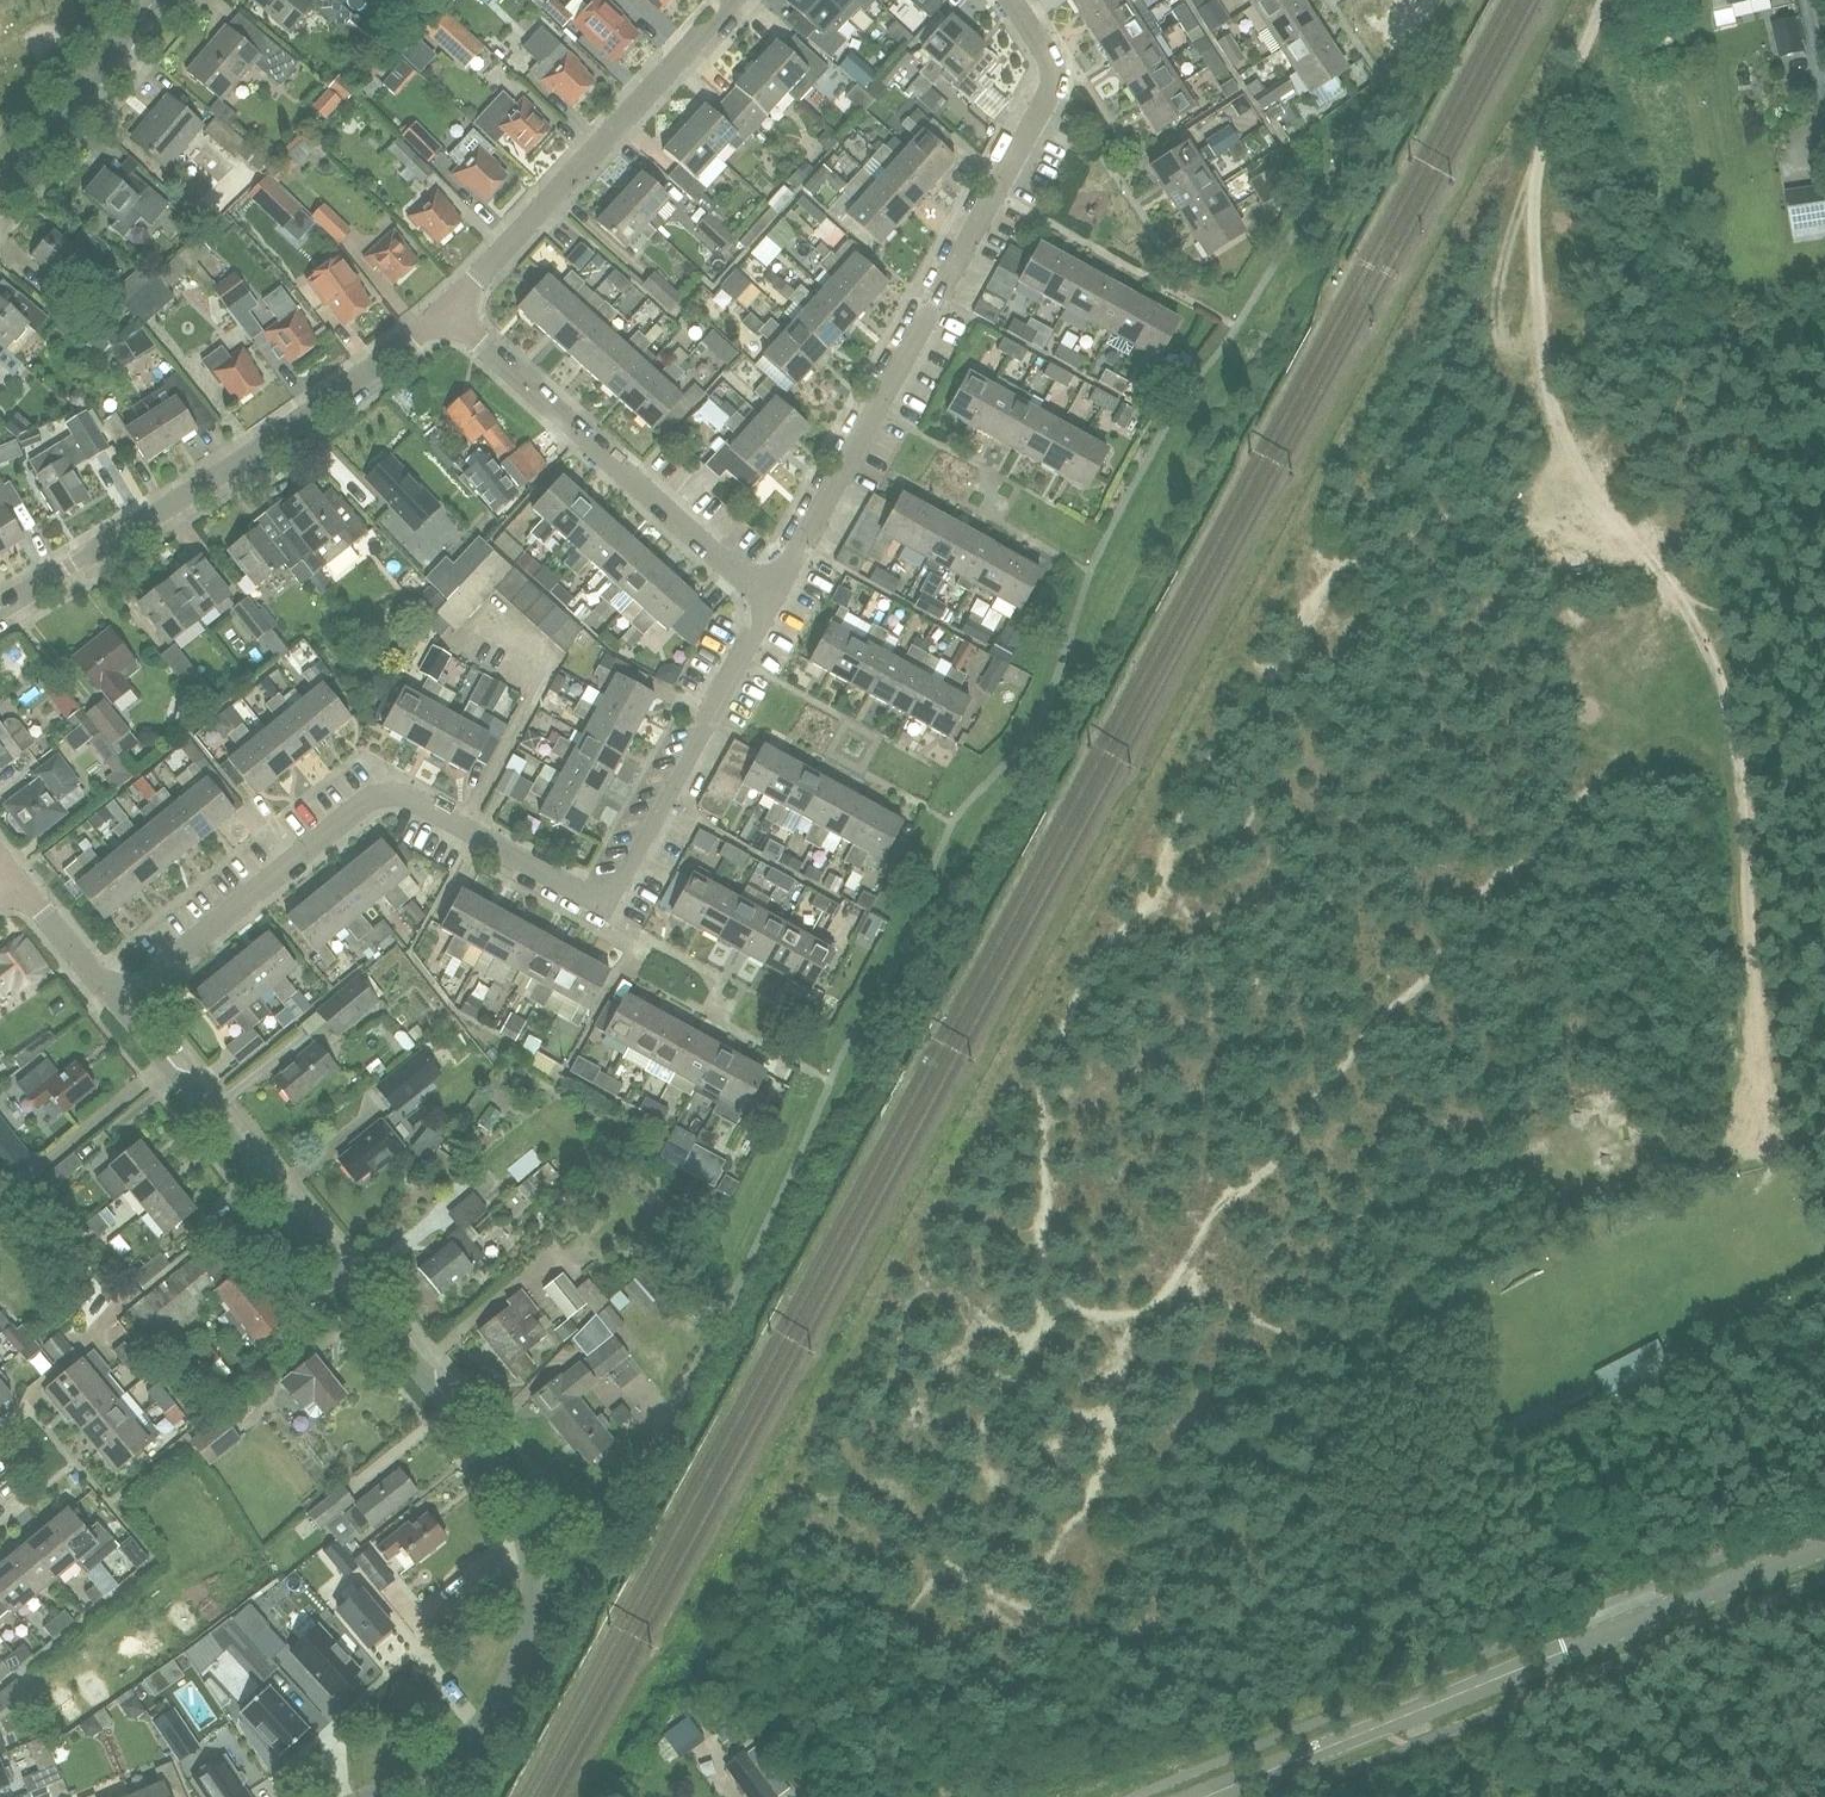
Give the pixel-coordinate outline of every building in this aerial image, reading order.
[(289,29),(311,3),(332,22),(345,7),(337,0),(254,0),(289,29)] [(607,0),(595,0),(589,6),(583,0),(570,0),(564,7),(556,0),(548,0),(540,9),(562,29),(569,21),(594,44),(597,41),(615,58),(637,33),(627,24),(628,23),(620,15),(622,14),(607,0)] [(659,11),(669,0),(648,0),(659,11)] [(816,29),(807,39),(830,60),(847,41),(837,32),(848,20),(826,0),(785,0),(816,29)] [(848,20),(859,8),(864,13),(876,0),(826,0),(848,20)] [(920,9),(930,18),(944,4),(940,0),(911,0),(920,9)] [(1117,0),(1072,0),(1085,21),(1117,0)] [(1085,21),(1100,43),(1136,20),(1135,19),(1148,11),(1141,0),(1138,0),(1127,7),(1123,0),(1117,0),(1085,21)] [(1208,2),(1207,0),(1189,0),(1196,11),(1208,2)] [(1229,0),(1209,0),(1213,8),(1229,0)] [(1301,0),(1260,0),(1253,5),(1268,27),(1303,4),(1301,0)] [(1712,11),(1733,6),(1732,3),(1744,0),(1711,0),(1712,11)] [(1218,17),(1208,2),(1196,11),(1210,33),(1228,22),(1223,14),(1218,17)] [(1179,23),(1191,15),(1183,3),(1171,11),(1179,23)] [(1317,25),(1303,4),(1268,27),(1282,49),(1317,25)] [(417,27),(465,70),(485,48),(438,5),(417,27)] [(914,39),(922,47),(921,48),(922,48),(911,56),(923,67),(918,73),(919,74),(923,78),(969,30),(952,15),(933,35),(926,28),(914,39)] [(1191,15),(1179,23),(1186,34),(1198,26),(1191,15)] [(1807,50),(1799,16),(1771,22),(1779,57),(1807,50)] [(1136,20),(1100,43),(1114,65),(1150,42),(1136,20)] [(386,37),(400,50),(414,35),(400,22),(386,37)] [(255,25),(242,41),(226,27),(190,69),(222,96),(252,61),(279,85),(299,63),(255,25)] [(1317,25),(1282,49),(1296,71),(1332,47),(1317,25)] [(969,30),(923,78),(911,93),(932,112),(939,104),(938,96),(930,88),(941,76),(950,84),(972,105),(974,103),(993,120),(1008,102),(996,91),(996,85),(984,75),(998,61),(984,48),(986,46),(969,30)] [(1224,56),(1238,47),(1229,34),(1215,43),(1224,56)] [(776,41),(756,63),(789,93),(800,81),(810,90),(830,68),(803,43),(792,55),(776,41)] [(576,62),(577,60),(558,42),(545,56),(544,55),(529,71),(550,90),(552,88),(571,105),(593,81),(583,71),(584,70),(576,62)] [(1164,63),(1150,42),(1114,65),(1129,87),(1164,63)] [(1207,67),(1220,59),(1212,47),(1200,55),(1207,67)] [(1238,47),(1224,56),(1231,67),(1245,58),(1238,47)] [(1332,47),(1296,71),(1311,93),(1319,106),(1345,90),(1336,76),(1346,69),(1332,47)] [(904,50),(880,80),(889,88),(908,64),(905,61),(910,55),(904,50)] [(1226,70),(1220,59),(1207,67),(1214,78),(1226,70)] [(740,81),(724,99),(757,128),(768,116),(789,93),(756,63),(740,81)] [(1178,85),(1164,63),(1129,87),(1143,109),(1185,82),(1184,81),(1178,85)] [(865,88),(874,78),(864,69),(855,78),(865,88)] [(356,89),(340,74),(328,87),(345,102),(356,89)] [(911,93),(923,78),(919,74),(903,92),(908,97),(911,93)] [(1296,93),(1286,78),(1265,91),(1253,100),(1273,131),(1285,123),(1281,116),(1284,113),(1279,105),(1296,93)] [(1265,91),(1257,79),(1245,87),(1253,100),(1265,91)] [(1185,82),(1143,109),(1157,131),(1193,108),(1198,104),(1185,82)] [(326,120),(343,100),(328,88),(312,107),(326,120)] [(522,97),(517,103),(502,91),(473,122),(496,143),(503,135),(507,138),(509,135),(528,153),(550,129),(539,119),(541,117),(532,109),(533,108),(522,97)] [(201,125),(167,96),(132,138),(166,167),(201,125)] [(757,128),(724,99),(713,111),(706,104),(684,127),(717,158),(729,145),(735,152),(752,134),(764,144),(769,139),(757,128)] [(908,147),(941,177),(957,160),(941,146),(951,135),(933,117),(930,120),(917,108),(909,118),(908,117),(900,125),(915,138),(908,147)] [(236,152),(262,175),(272,164),(230,128),(235,122),(221,111),(217,116),(216,115),(203,131),(232,156),(236,152)] [(443,149),(416,120),(401,135),(428,163),(443,149)] [(321,123),(308,134),(314,141),(327,129),(321,123)] [(1208,145),(1193,154),(1186,144),(1151,167),(1165,189),(1201,167),(1227,150),(1240,141),(1228,124),(1204,140),(1208,145)] [(717,158),(684,127),(663,150),(679,164),(667,177),(707,212),(710,214),(716,205),(703,192),(706,189),(697,180),(717,158)] [(447,155),(458,166),(450,174),(462,185),(465,183),(484,199),(506,175),(497,164),(489,157),(496,149),(473,128),(447,155)] [(822,134),(823,145),(829,151),(840,139),(828,128),(822,134)] [(307,135),(296,145),(305,155),(316,146),(307,135)] [(434,172),(399,137),(388,148),(422,183),(434,172)] [(1240,141),(1227,150),(1235,161),(1248,152),(1240,141)] [(941,177),(908,147),(898,157),(883,144),(878,150),(926,194),(941,177)] [(926,194),(878,150),(871,158),(886,171),(878,180),(911,211),(926,194)] [(276,182),(294,165),(285,155),(267,172),(276,182)] [(799,169),(807,176),(813,169),(805,162),(799,169)] [(1207,175),(1201,167),(1165,189),(1179,211),(1223,183),(1215,170),(1207,175)] [(788,181),(796,189),(807,176),(799,169),(788,181)] [(84,194),(116,222),(111,229),(124,239),(141,217),(151,226),(169,204),(140,179),(129,191),(104,170),(84,194)] [(863,197),(848,183),(847,185),(833,172),(825,181),(855,206),(847,215),(880,245),(896,227),(863,197)] [(1255,193),(1268,185),(1261,173),(1248,181),(1255,193)] [(247,196),(282,229),(302,207),(267,174),(247,196)] [(664,223),(655,214),(669,199),(641,174),(619,198),(656,232),(664,223)] [(863,197),(896,227),(911,211),(878,180),(868,191),(853,178),(848,183),(863,197)] [(1223,183),(1179,211),(1193,232),(1228,210),(1223,200),(1230,195),(1223,183)] [(792,192),(782,184),(766,202),(776,210),(792,192)] [(1268,185),(1255,193),(1263,205),(1276,197),(1268,185)] [(446,200),(435,189),(406,216),(417,228),(419,226),(436,244),(460,221),(450,211),(452,210),(444,202),(446,200)] [(1788,195),(1794,242),(1824,237),(1824,189),(1788,195)] [(803,194),(796,202),(819,223),(826,216),(803,194)] [(656,232),(619,198),(597,222),(625,248),(639,232),(648,240),(656,232)] [(351,229),(324,204),(312,217),(338,242),(351,229)] [(173,223),(189,238),(201,226),(185,210),(173,223)] [(1228,210),(1193,232),(1208,256),(1244,233),(1228,210)] [(707,212),(695,227),(724,255),(737,238),(710,214),(707,212)] [(809,225),(795,241),(809,253),(823,237),(809,225)] [(86,228),(72,247),(53,231),(31,256),(69,288),(90,264),(95,267),(106,254),(102,251),(107,244),(86,228)] [(402,241),(391,229),(363,257),(374,269),(376,266),(393,284),(417,262),(407,251),(409,250),(401,242),(402,241)] [(177,257),(187,269),(207,292),(212,287),(216,284),(197,261),(212,249),(202,237),(177,257)] [(790,240),(773,251),(780,261),(797,251),(790,240)] [(578,272),(593,254),(580,243),(566,261),(578,272)] [(1032,256),(1026,267),(1020,279),(1018,282),(1042,295),(1063,257),(1039,243),(1032,256)] [(1010,244),(1004,256),(1026,267),(1032,256),(1010,244)] [(830,251),(825,257),(845,275),(873,300),(889,283),(856,253),(845,265),(830,251)] [(610,264),(597,253),(590,261),(602,272),(610,264)] [(306,279),(316,293),(326,305),(328,303),(344,324),(370,304),(361,292),(362,291),(355,282),(358,281),(348,269),(338,255),(306,279)] [(1026,267),(1004,256),(998,266),(1020,279),(1026,267)] [(187,269),(177,257),(123,303),(141,325),(175,297),(167,286),(187,269)] [(845,275),(825,257),(818,265),(833,278),(825,287),(859,317),(873,300),(845,275)] [(1063,257),(1042,295),(1066,307),(1087,269),(1063,257)] [(587,263),(577,275),(533,323),(551,339),(582,305),(572,297),(584,283),(586,284),(597,271),(587,263)] [(998,266),(992,278),(1013,291),(1018,282),(1020,279),(998,266)] [(1087,269),(1066,307),(1089,320),(1109,282),(1087,269)] [(572,270),(559,285),(548,275),(517,309),(533,323),(577,275),(572,270)] [(749,282),(736,270),(721,286),(734,298),(749,282)] [(779,291),(786,284),(770,270),(764,278),(779,291)] [(234,271),(212,287),(227,308),(249,291),(234,271)] [(629,274),(670,312),(683,298),(655,272),(644,283),(632,271),(629,274)] [(632,284),(625,278),(621,274),(611,285),(622,295),(632,284)] [(1013,291),(992,278),(985,289),(1007,302),(1013,291)] [(1109,282),(1089,320),(1111,332),(1132,294),(1109,282)] [(801,284),(795,291),(843,334),(859,317),(825,287),(815,297),(801,284)] [(262,299),(278,321),(263,332),(272,344),(276,342),(291,363),(317,343),(308,331),(310,330),(303,321),(305,320),(280,286),(262,299)] [(985,289),(979,301),(1001,314),(1007,302),(985,289)] [(843,334),(795,291),(788,299),(802,312),(794,320),(828,351),(843,334)] [(2,349),(24,324),(35,333),(49,317),(20,292),(6,308),(0,303),(0,347),(2,349)] [(698,293),(686,307),(702,321),(714,306),(698,293)] [(1155,306),(1132,294),(1111,332),(1134,344),(1155,306)] [(592,315),(582,305),(551,339),(568,355),(612,306),(604,300),(592,315)] [(1001,314),(979,301),(973,312),(995,324),(1001,314)] [(619,312),(612,306),(568,355),(584,370),(615,336),(606,327),(619,312)] [(1179,319),(1155,306),(1134,344),(1158,357),(1179,319)] [(67,334),(72,327),(105,357),(111,351),(123,338),(89,308),(73,326),(61,316),(54,323),(67,334)] [(765,324),(753,314),(743,326),(755,336),(758,332),(772,345),(763,354),(798,385),(813,368),(792,349),(765,324)] [(692,336),(697,320),(684,316),(679,331),(692,336)] [(771,318),(765,324),(792,349),(813,368),(828,351),(794,320),(785,331),(771,318)] [(1018,338),(1025,325),(1014,318),(1007,331),(1018,338)] [(1025,325),(1018,338),(1031,345),(1038,332),(1025,325)] [(731,363),(740,352),(714,328),(685,359),(692,365),(711,344),(731,363)] [(615,336),(584,370),(601,385),(645,336),(638,330),(625,345),(615,336)] [(143,331),(111,351),(121,368),(154,347),(143,331)] [(652,342),(645,336),(601,385),(618,400),(649,366),(639,357),(652,342)] [(1009,355),(1015,343),(1004,336),(997,349),(1009,355)] [(659,375),(649,366),(618,400),(634,415),(685,359),(692,351),(683,343),(669,359),(671,361),(659,375)] [(1027,350),(1015,343),(1009,355),(1020,362),(1027,350)] [(1065,363),(1072,350),(1060,343),(1053,356),(1065,363)] [(229,357),(221,346),(201,360),(218,384),(221,382),(236,402),(263,382),(254,371),(256,370),(249,361),(250,360),(241,348),(229,357)] [(1072,350),(1065,363),(1076,369),(1084,357),(1072,350)] [(748,384),(760,369),(754,364),(746,357),(733,371),(748,384)] [(692,365),(685,359),(634,415),(651,431),(657,425),(667,434),(698,397),(689,389),(683,396),(672,387),(692,365)] [(1055,382),(1062,369),(1050,362),(1043,375),(1055,382)] [(971,366),(968,374),(967,374),(947,412),(971,425),(991,387),(981,381),(985,373),(971,366)] [(1062,369),(1055,382),(1066,388),(1073,375),(1062,369)] [(1110,388),(1117,376),(1105,369),(1099,381),(1110,388)] [(140,401),(169,446),(196,430),(185,413),(203,403),(179,371),(163,381),(165,385),(140,401)] [(1117,376),(1110,388),(1122,395),(1129,383),(1117,376)] [(991,387),(971,425),(994,437),(1021,389),(1006,381),(1001,392),(991,387)] [(759,414),(793,444),(808,426),(776,397),(760,384),(753,392),(768,405),(759,414)] [(1101,407),(1107,394),(1095,388),(1089,400),(1101,407)] [(71,402),(76,407),(83,407),(89,402),(88,394),(83,389),(76,389),(71,395),(71,402)] [(1033,395),(1021,389),(994,437),(1017,450),(1038,412),(1028,407),(1033,395)] [(518,450),(496,424),(497,423),(471,390),(445,410),(472,443),(483,434),(505,460),(501,463),(520,488),(537,475),(544,469),(534,458),(538,455),(528,442),(518,450)] [(1120,401),(1107,394),(1101,407),(1113,413),(1120,401)] [(169,446),(140,401),(131,407),(139,419),(126,428),(115,410),(101,419),(123,455),(137,446),(146,461),(169,446)] [(759,414),(750,424),(725,401),(719,408),(729,418),(778,461),(793,444),(759,414)] [(1124,430),(1135,410),(1122,403),(1111,423),(1124,430)] [(64,424),(71,435),(28,461),(44,486),(39,489),(54,514),(59,511),(61,514),(88,497),(71,469),(87,459),(88,461),(110,449),(101,433),(105,430),(92,408),(87,411),(86,410),(64,424)] [(1061,425),(1038,412),(1017,450),(1040,462),(1061,425)] [(778,461),(729,418),(723,426),(733,434),(705,465),(719,478),(726,470),(749,491),(761,477),(763,478),(778,461)] [(431,444),(443,434),(435,425),(423,435),(431,444)] [(1083,437),(1061,425),(1040,462),(1062,475),(1083,437)] [(520,492),(488,454),(470,470),(458,456),(469,447),(463,439),(450,450),(439,437),(429,445),(474,500),(477,497),(492,515),(520,492)] [(1083,437),(1062,475),(1087,488),(1107,450),(1083,437)] [(415,483),(388,456),(367,478),(392,503),(390,505),(415,530),(438,507),(414,484),(415,483)] [(537,540),(580,491),(562,475),(532,509),(543,518),(529,533),(530,534),(514,553),(508,547),(504,552),(515,562),(525,554),(537,540)] [(294,523),(282,533),(302,559),(314,575),(350,547),(369,531),(341,497),(339,498),(331,487),(321,496),(312,485),(283,509),(294,523)] [(596,506),(580,491),(537,540),(543,546),(557,531),(566,539),(596,506)] [(873,493),(866,506),(888,520),(895,505),(873,493)] [(895,505),(888,520),(881,533),(877,539),(890,546),(894,539),(905,545),(925,508),(901,495),(895,505)] [(2,505),(0,506),(0,551),(22,538),(2,505)] [(566,539),(576,548),(563,563),(570,569),(613,521),(596,506),(566,539)] [(888,520),(866,506),(858,520),(881,533),(888,520)] [(925,508),(905,545),(926,557),(922,566),(923,566),(949,521),(925,508)] [(881,533),(858,520),(850,534),(873,547),(877,539),(881,533)] [(630,536),(613,521),(570,569),(577,575),(589,561),(599,570),(630,536)] [(971,533),(949,521),(923,566),(935,573),(940,565),(950,571),(971,533)] [(302,559),(282,533),(271,542),(259,528),(229,551),(248,573),(235,584),(246,597),(259,587),(256,583),(283,562),(290,570),(302,559)] [(459,586),(495,550),(471,528),(424,579),(446,599),(459,586)] [(971,533),(950,571),(960,576),(955,584),(969,592),(974,583),(974,584),(994,546),(971,533)] [(850,534),(843,548),(865,561),(873,547),(850,534)] [(630,536),(599,570),(609,578),(596,593),(603,599),(646,551),(630,536)] [(1017,559),(994,546),(974,584),(974,583),(969,592),(982,599),(986,590),(997,596),(1017,559)] [(865,561),(843,548),(835,562),(858,574),(865,561)] [(514,568),(495,550),(459,586),(479,605),(494,589),(514,568)] [(663,566),(646,551),(603,599),(610,605),(623,590),(633,600),(663,566)] [(525,554),(515,562),(532,578),(541,567),(525,554)] [(201,556),(169,581),(199,618),(214,607),(220,615),(235,603),(228,595),(230,594),(201,556)] [(313,575),(302,559),(290,570),(301,584),(308,578),(313,575)] [(1017,559),(997,596),(1020,609),(1041,572),(1017,559)] [(663,566),(633,600),(642,608),(629,623),(636,629),(680,581),(663,566)] [(527,580),(514,568),(494,589),(508,602),(527,580)] [(881,588),(889,575),(876,568),(869,581),(881,588)] [(562,577),(555,571),(542,585),(549,592),(556,584),(562,577)] [(900,581),(889,575),(881,588),(893,594),(900,581)] [(541,593),(527,580),(508,602),(522,615),(541,593)] [(199,618),(169,581),(138,605),(167,643),(199,618)] [(680,581),(636,630),(643,635),(655,620),(667,630),(697,597),(680,581)] [(554,596),(558,599),(565,591),(556,584),(549,592),(554,596)] [(479,605),(459,586),(446,599),(447,601),(467,618),(479,605)] [(424,619),(443,600),(430,587),(411,606),(424,619)] [(851,595),(839,588),(834,596),(832,601),(840,605),(844,608),(851,595)] [(928,612),(935,599),(921,592),(914,605),(928,612)] [(541,593),(522,615),(535,627),(555,606),(541,593)] [(273,630),(248,597),(232,609),(257,642),(273,630)] [(610,605),(603,599),(583,622),(590,628),(610,605)] [(935,599),(928,612),(938,618),(945,605),(935,599)] [(467,618),(447,601),(435,614),(448,626),(454,632),(467,618)] [(991,631),(1002,614),(980,601),(970,618),(991,631)] [(583,602),(573,613),(581,621),(591,610),(583,602)] [(840,605),(830,622),(809,663),(829,674),(851,634),(839,627),(849,610),(844,608),(840,605)] [(568,617),(555,606),(535,627),(549,640),(568,617)] [(994,657),(1008,666),(1032,616),(1017,609),(1001,641),(997,639),(989,655),(994,657)] [(435,614),(434,613),(424,623),(439,636),(448,626),(435,614)] [(580,628),(568,617),(549,640),(563,653),(580,628)] [(974,638),(981,626),(967,618),(961,630),(974,638)] [(636,629),(629,623),(618,636),(625,642),(636,629)] [(863,640),(851,634),(829,674),(849,685),(881,627),(872,623),(863,640)] [(981,626),(974,638),(985,643),(991,631),(981,626)] [(881,627),(849,685),(869,696),(891,655),(879,649),(889,631),(881,627)] [(131,688),(124,679),(119,672),(135,660),(109,628),(73,657),(98,688),(100,688),(112,704),(131,688)] [(625,642),(632,648),(643,635),(636,630),(636,629),(625,642)] [(916,636),(911,644),(920,649),(924,641),(916,636)] [(942,683),(930,677),(908,717),(928,728),(959,671),(973,646),(964,640),(942,683)] [(199,674),(174,643),(160,655),(184,686),(199,674)] [(902,661),(891,655),(869,696),(889,706),(920,649),(911,644),(902,661)] [(445,664),(450,655),(451,654),(432,645),(418,671),(436,681),(445,664)] [(920,649),(889,706),(908,717),(930,677),(918,670),(927,653),(920,649)] [(604,694),(644,716),(655,695),(642,688),(649,675),(605,652),(594,674),(610,682),(604,694)] [(1015,652),(1009,668),(1025,674),(1031,658),(1015,652)] [(1008,666),(994,657),(980,686),(995,694),(1003,677),(1008,666)] [(310,668),(320,681),(331,672),(321,659),(310,668)] [(303,698),(332,733),(351,717),(320,681),(310,668),(309,667),(301,674),(313,689),(303,698)] [(548,690),(558,695),(569,675),(559,669),(548,690)] [(967,675),(959,671),(928,728),(948,739),(970,699),(957,692),(967,675)] [(476,688),(485,692),(492,678),(484,673),(476,687),(476,688)] [(44,682),(53,693),(63,685),(55,674),(44,682)] [(404,738),(435,682),(427,677),(418,693),(407,687),(410,682),(396,674),(375,713),(386,719),(383,725),(404,738)] [(484,694),(478,704),(490,711),(504,685),(492,678),(485,692),(484,694)] [(332,733),(303,698),(292,707),(273,682),(265,689),(272,698),(313,748),(332,733)] [(435,682),(404,738),(425,749),(447,710),(434,702),(443,687),(435,682)] [(460,717),(447,710),(425,749),(446,761),(485,692),(476,688),(469,701),(460,717)] [(580,696),(577,704),(633,735),(644,716),(604,694),(598,705),(580,696)] [(139,743),(104,698),(86,713),(120,757),(139,743)] [(272,698),(265,704),(276,719),(266,728),(294,763),(313,748),(272,698)] [(175,723),(195,726),(198,705),(178,702),(175,723)] [(633,735),(577,704),(575,706),(567,702),(558,720),(583,733),(622,755),(633,735)] [(499,739),(475,726),(484,709),(477,705),(446,761),(468,773),(475,759),(485,765),(496,744),(499,739)] [(230,706),(222,712),(276,778),(294,763),(266,728),(255,737),(230,706)] [(75,727),(88,717),(80,707),(67,717),(75,727)] [(276,778),(222,712),(208,723),(222,740),(228,735),(240,750),(228,759),(256,794),(276,778)] [(99,732),(88,717),(75,727),(86,742),(88,740),(99,732)] [(0,723),(0,770),(36,742),(23,726),(16,719),(7,719),(0,724),(0,723)] [(527,728),(520,741),(527,744),(535,744),(540,735),(527,728)] [(555,743),(559,735),(551,731),(547,739),(555,743)] [(622,755),(583,733),(576,745),(559,735),(555,743),(611,774),(622,755)] [(187,793),(215,827),(235,812),(226,801),(234,794),(188,738),(179,746),(193,762),(186,768),(186,769),(175,778),(188,792),(187,793)] [(760,753),(735,740),(725,757),(750,770),(760,753)] [(611,774),(555,743),(550,752),(567,761),(561,772),(601,794),(611,774)] [(760,753),(750,770),(741,787),(732,802),(741,806),(750,789),(763,796),(784,757),(764,745),(760,753)] [(527,761),(513,754),(506,768),(519,775),(527,761)] [(30,787),(6,805),(12,813),(9,815),(8,820),(17,832),(22,832),(25,830),(31,838),(63,814),(65,817),(89,798),(58,756),(33,775),(36,779),(28,785),(30,787)] [(750,770),(725,757),(716,773),(741,787),(750,770)] [(804,768),(784,757),(763,796),(773,802),(764,818),(773,823),(804,768)] [(519,775),(506,768),(494,789),(509,798),(521,776),(519,775)] [(824,778),(804,768),(773,823),(781,827),(790,811),(802,818),(824,778)] [(538,775),(533,782),(590,814),(601,794),(561,772),(555,784),(538,775)] [(741,787),(716,773),(707,790),(731,803),(732,802),(741,787)] [(156,793),(149,784),(148,784),(141,776),(134,782),(150,801),(139,810),(150,823),(178,858),(196,843),(156,793)] [(824,778),(802,818),(812,823),(803,840),(813,845),(843,789),(824,778)] [(590,814),(533,782),(529,791),(546,801),(540,812),(579,834),(590,814)] [(215,827),(187,793),(177,802),(164,787),(163,787),(156,793),(196,843),(215,827)] [(863,800),(843,789),(813,845),(820,849),(829,832),(842,839),(863,800)] [(731,803),(707,790),(698,807),(722,820),(731,803)] [(112,815),(119,823),(127,817),(112,799),(104,805),(112,815)] [(883,811),(863,800),(842,839),(851,845),(843,861),(852,866),(883,811)] [(94,829),(112,815),(104,805),(86,820),(94,829)] [(883,811),(852,866),(860,870),(869,854),(881,861),(903,822),(883,811)] [(127,817),(119,823),(159,873),(178,858),(150,823),(140,832),(127,817)] [(159,873),(119,823),(112,829),(125,844),(113,853),(141,888),(159,873)] [(141,888),(113,853),(102,862),(91,848),(93,846),(86,837),(77,844),(84,852),(82,853),(122,903),(141,888)] [(774,859),(777,860),(781,851),(784,846),(769,838),(762,852),(765,853),(774,859)] [(362,855),(402,904),(410,898),(407,895),(417,886),(407,875),(409,874),(381,839),(362,855)] [(394,848),(406,863),(414,856),(402,842),(394,848)] [(738,849),(725,842),(718,854),(731,861),(734,855),(738,849)] [(805,859),(826,871),(834,857),(813,846),(805,859)] [(748,855),(738,849),(734,855),(731,861),(741,867),(748,855)] [(781,851),(777,860),(798,872),(803,863),(781,851)] [(103,918),(122,903),(82,853),(63,869),(66,872),(58,878),(70,892),(77,887),(103,918)] [(402,904),(362,855),(344,870),(372,905),(382,896),(394,911),(402,904)] [(803,875),(816,882),(822,872),(809,865),(803,875)] [(698,866),(693,875),(691,874),(670,912),(695,926),(716,888),(705,882),(710,872),(698,866)] [(776,886),(783,873),(771,867),(764,879),(776,886)] [(344,870),(325,885),(373,944),(375,946),(382,941),(361,913),(372,905),(344,870)] [(850,870),(842,885),(852,890),(860,875),(850,870)] [(794,880),(783,873),(776,886),(788,892),(794,880)] [(822,886),(834,892),(841,880),(829,874),(822,886)] [(373,944),(325,885),(307,900),(335,935),(346,925),(365,950),(373,944)] [(464,935),(484,899),(462,887),(440,927),(454,935),(444,952),(452,957),(464,935)] [(716,888),(695,926),(717,938),(738,900),(716,888)] [(823,912),(830,899),(817,892),(810,904),(823,912)] [(404,907),(417,923),(426,916),(412,899),(404,907)] [(452,957),(443,973),(451,978),(470,944),(482,951),(493,931),(504,911),(484,899),(464,935),(452,957)] [(830,899),(823,912),(834,917),(840,905),(830,899)] [(335,935),(307,900),(288,916),(316,950),(315,951),(327,966),(336,958),(324,944),(335,935)] [(761,913),(738,900),(717,938),(741,951),(761,913)] [(493,931),(482,951),(496,958),(486,975),(494,980),(503,963),(525,922),(504,911),(493,931)] [(761,913),(741,951),(764,964),(789,918),(775,911),(771,918),(761,913)] [(862,935),(874,941),(884,921),(872,915),(862,935)] [(803,926),(789,918),(764,964),(787,977),(809,938),(799,933),(803,926)] [(494,980),(484,997),(492,1001),(511,967),(524,974),(535,954),(546,934),(525,922),(503,963),(494,980)] [(268,931),(249,947),(269,972),(290,997),(289,998),(295,1005),(301,1013),(311,1005),(298,989),(296,991),(284,976),(296,966),(268,931)] [(567,945),(546,934),(535,954),(524,974),(538,981),(528,999),(535,1003),(567,945)] [(817,943),(809,938),(787,977),(811,989),(832,951),(836,943),(821,935),(817,943)] [(11,988),(15,994),(43,974),(17,938),(0,950),(0,996),(11,988)] [(567,945),(535,1003),(544,1008),(554,990),(566,997),(588,957),(567,945)] [(282,1003),(295,1018),(301,1013),(295,1005),(289,998),(290,997),(269,972),(249,947),(231,962),(245,979),(259,996),(270,988),(282,1003)] [(609,969),(588,957),(566,997),(579,1004),(569,1022),(579,1027),(588,1009),(587,1008),(609,969)] [(232,1002),(240,1011),(253,1027),(260,1022),(247,1006),(259,996),(245,979),(231,962),(221,969),(212,977),(232,1002)] [(358,975),(316,1010),(338,1036),(380,1000),(378,998),(384,993),(369,975),(362,981),(358,975)] [(232,1002),(212,977),(193,992),(221,1027),(232,1018),(244,1031),(225,1048),(239,1064),(265,1042),(253,1027),(240,1011),(232,1002)] [(468,996),(460,1011),(472,1018),(481,1003),(468,996)] [(593,1029),(627,1047),(648,1010),(624,997),(617,1009),(607,1003),(593,1029)] [(648,1010),(627,1047),(621,1057),(646,1070),(651,1061),(661,1042),(672,1023),(648,1010)] [(499,1032),(515,1040),(523,1025),(507,1017),(499,1032)] [(673,1073),(674,1073),(684,1054),(695,1035),(672,1023),(661,1042),(651,1061),(673,1073)] [(408,1032),(416,1041),(425,1034),(417,1025),(408,1032)] [(706,1041),(695,1035),(684,1054),(674,1073),(696,1086),(705,1070),(708,1065),(711,1059),(717,1047),(706,1041)] [(519,1051),(531,1058),(536,1051),(540,1043),(527,1036),(519,1051)] [(273,1079),(293,1103),(336,1067),(315,1041),(282,1068),(283,1070),(273,1079)] [(432,1050),(442,1062),(451,1054),(442,1043),(432,1050)] [(408,1096),(440,1071),(420,1047),(389,1072),(408,1096)] [(583,1047),(578,1058),(600,1068),(605,1056),(583,1047)] [(728,1054),(717,1047),(711,1059),(708,1065),(705,1070),(696,1086),(693,1092),(715,1105),(719,1098),(729,1079),(740,1060),(728,1054)] [(20,1050),(12,1056),(21,1068),(29,1062),(20,1050)] [(16,1083),(26,1096),(36,1108),(51,1096),(64,1112),(95,1086),(76,1063),(62,1074),(48,1057),(16,1083)] [(365,1067),(373,1077),(386,1068),(378,1058),(365,1067)] [(729,1079),(719,1098),(743,1111),(744,1110),(751,1113),(764,1088),(758,1084),(764,1073),(740,1060),(729,1079)] [(612,1077),(600,1071),(593,1083),(605,1090),(612,1077)] [(612,1077),(605,1090),(617,1096),(624,1083),(612,1077)] [(651,1114),(657,1102),(645,1095),(639,1108),(651,1114)] [(657,1102),(651,1114),(663,1121),(669,1109),(657,1102)] [(403,1148),(381,1121),(352,1145),(354,1148),(340,1160),(356,1180),(370,1169),(373,1172),(403,1148)] [(702,1128),(696,1141),(707,1147),(714,1134),(702,1128)] [(427,1161),(453,1182),(476,1152),(450,1131),(427,1161)] [(0,1142),(0,1172),(2,1175),(29,1154),(12,1133),(0,1142)] [(657,1156),(664,1143),(650,1136),(643,1149),(657,1156)] [(158,1164),(140,1141),(110,1166),(128,1189),(143,1176),(158,1164)] [(667,1141),(658,1157),(677,1168),(687,1151),(667,1141)] [(532,1148),(507,1168),(519,1181),(543,1161),(532,1148)] [(83,1164),(73,1152),(46,1174),(56,1186),(83,1164)] [(410,1162),(417,1169),(420,1174),(428,1167),(420,1157),(418,1155),(410,1162)] [(702,1155),(693,1172),(710,1181),(719,1164),(702,1155)] [(547,1162),(517,1188),(529,1201),(559,1175),(547,1162)] [(143,1176),(128,1189),(146,1211),(177,1187),(158,1164),(143,1176)] [(725,1176),(717,1190),(730,1197),(738,1183),(725,1176)] [(482,1181),(443,1210),(454,1225),(493,1196),(482,1181)] [(196,1209),(177,1187),(146,1211),(165,1234),(196,1209)] [(509,1205),(487,1218),(497,1235),(519,1222),(509,1205)] [(86,1223),(97,1236),(109,1227),(98,1213),(86,1223)] [(434,1254),(418,1268),(429,1281),(441,1295),(457,1281),(474,1267),(485,1256),(472,1241),(459,1226),(452,1232),(447,1237),(450,1241),(434,1254)] [(77,1233),(65,1234),(57,1240),(69,1255),(84,1243),(77,1233)] [(69,1261),(80,1275),(92,1265),(80,1252),(69,1261)] [(159,1252),(132,1274),(142,1286),(169,1264),(159,1252)] [(254,1346),(259,1342),(281,1324),(262,1300),(266,1297),(242,1269),(219,1288),(193,1257),(126,1312),(151,1343),(170,1328),(178,1337),(205,1315),(198,1307),(213,1296),(226,1311),(218,1317),(239,1342),(246,1337),(254,1346)] [(542,1289),(567,1318),(585,1303),(594,1313),(608,1301),(589,1278),(577,1288),(563,1271),(542,1289)] [(625,1286),(645,1308),(661,1294),(641,1272),(625,1286)] [(533,1364),(523,1351),(545,1334),(530,1315),(537,1309),(520,1289),(507,1299),(511,1304),(478,1330),(505,1364),(505,1365),(515,1378),(533,1364)] [(628,1301),(619,1290),(609,1299),(619,1309),(628,1301)] [(610,1304),(585,1324),(597,1338),(608,1329),(613,1334),(626,1324),(610,1304)] [(2,1331),(11,1323),(0,1310),(0,1328),(2,1331)] [(670,1314),(661,1325),(676,1337),(685,1326),(670,1314)] [(576,1330),(567,1318),(553,1329),(562,1341),(576,1330)] [(11,1323),(2,1331),(19,1352),(29,1344),(11,1323)] [(51,1340),(44,1347),(51,1354),(56,1360),(57,1362),(65,1355),(72,1348),(66,1341),(59,1334),(51,1340)] [(613,1334),(584,1358),(601,1379),(630,1354),(613,1334)] [(122,1361),(139,1347),(130,1336),(113,1350),(122,1361)] [(1613,1401),(1674,1369),(1658,1338),(1597,1371),(1613,1401)] [(29,1344),(19,1352),(27,1361),(43,1347),(36,1339),(29,1344)] [(188,1351),(204,1370),(219,1358),(203,1339),(188,1351)] [(139,1347),(122,1361),(130,1371),(148,1357),(139,1347)] [(49,1387),(44,1391),(53,1401),(61,1411),(108,1373),(112,1370),(103,1359),(94,1349),(88,1354),(82,1359),(73,1366),(63,1374),(56,1380),(48,1386),(49,1387)] [(324,1411),(345,1394),(314,1356),(283,1381),(302,1405),(312,1397),(324,1411)] [(577,1395),(578,1396),(596,1381),(580,1362),(563,1377),(560,1374),(532,1396),(549,1417),(577,1395)] [(13,1395),(8,1389),(3,1383),(5,1381),(7,1380),(3,1374),(0,1370),(0,1405),(13,1395)] [(125,1394),(108,1373),(61,1411),(68,1420),(73,1416),(83,1428),(115,1402),(125,1394)] [(156,1403),(168,1394),(158,1381),(146,1391),(156,1403)] [(195,1426),(168,1394),(156,1403),(183,1436),(195,1426)] [(577,1395),(549,1417),(568,1442),(571,1440),(588,1461),(613,1441),(604,1430),(610,1426),(600,1414),(595,1418),(578,1396),(577,1395)] [(240,1396),(190,1440),(212,1465),(242,1439),(232,1428),(252,1409),(240,1396)] [(132,1422),(115,1402),(83,1428),(100,1449),(132,1422)] [(139,1431),(132,1422),(100,1449),(117,1469),(147,1445),(152,1452),(163,1442),(158,1436),(161,1433),(151,1422),(139,1431)] [(379,1485),(343,1514),(351,1525),(359,1535),(366,1530),(372,1524),(373,1526),(395,1508),(417,1490),(409,1479),(400,1468),(379,1485)] [(324,1498),(306,1513),(311,1520),(316,1526),(335,1511),(353,1496),(348,1490),(342,1483),(324,1498)] [(70,1510),(48,1527),(55,1535),(62,1543),(75,1560),(84,1571),(89,1567),(117,1544),(99,1522),(87,1531),(70,1510)] [(446,1537),(427,1513),(411,1527),(407,1523),(377,1548),(386,1559),(402,1547),(414,1563),(446,1537)] [(48,1527),(28,1543),(55,1576),(75,1560),(62,1543),(55,1535),(48,1527)] [(342,1546),(336,1539),(322,1550),(345,1578),(359,1566),(353,1559),(342,1546)] [(28,1543),(7,1561),(34,1594),(55,1576),(28,1543)] [(353,1559),(359,1566),(379,1592),(395,1579),(369,1546),(353,1559)] [(0,1566),(0,1594),(13,1611),(34,1594),(7,1561),(0,1566)] [(89,1567),(84,1571),(95,1584),(104,1595),(114,1586),(106,1575),(99,1580),(89,1567)] [(104,1595),(95,1584),(84,1592),(93,1603),(104,1595)] [(392,1627),(361,1590),(337,1609),(369,1646),(392,1627)] [(0,1594),(0,1621),(13,1611),(0,1594)] [(54,1618),(63,1629),(73,1620),(64,1609),(54,1618)] [(278,1665),(272,1659),(252,1638),(233,1618),(231,1616),(206,1635),(221,1652),(229,1644),(262,1680),(278,1665)] [(63,1629),(54,1618),(43,1627),(52,1638),(63,1629)] [(252,1638),(272,1659),(286,1646),(266,1624),(252,1638)] [(316,1627),(288,1653),(329,1696),(357,1670),(316,1627)] [(13,1652),(21,1663),(32,1654),(23,1643),(13,1652)] [(180,1647),(146,1672),(158,1688),(192,1664),(180,1647)] [(21,1663),(13,1652),(2,1661),(11,1672),(21,1663)] [(0,1691),(0,1712),(26,1690),(16,1678),(0,1691)] [(265,1687),(237,1713),(278,1757),(306,1731),(265,1687)] [(114,1699),(126,1717),(135,1717),(144,1710),(139,1702),(129,1689),(114,1699)] [(706,1692),(697,1698),(705,1709),(714,1703),(706,1692)] [(102,1707),(92,1714),(102,1728),(112,1721),(102,1707)] [(202,1747),(174,1707),(152,1722),(180,1762),(202,1747)] [(92,1714),(78,1724),(86,1734),(92,1735),(102,1728),(92,1714)] [(662,1735),(674,1751),(699,1733),(687,1717),(662,1735)] [(48,1746),(55,1763),(62,1760),(59,1753),(69,1750),(63,1735),(48,1746)] [(725,1768),(735,1780),(747,1796),(776,1796),(778,1795),(755,1765),(746,1753),(725,1768)] [(226,1754),(194,1776),(206,1793),(204,1794),(206,1796),(251,1796),(243,1785),(246,1778),(242,1772),(239,1773),(226,1754)] [(131,1796),(187,1796),(172,1760),(153,1768),(160,1783),(130,1796),(131,1796)] [(27,1792),(62,1778),(56,1763),(21,1778),(27,1792)] [(0,1766),(0,1788),(15,1782),(8,1767),(2,1770),(0,1766)] [(27,1792),(29,1796),(60,1796),(69,1793),(62,1778),(27,1792)]
